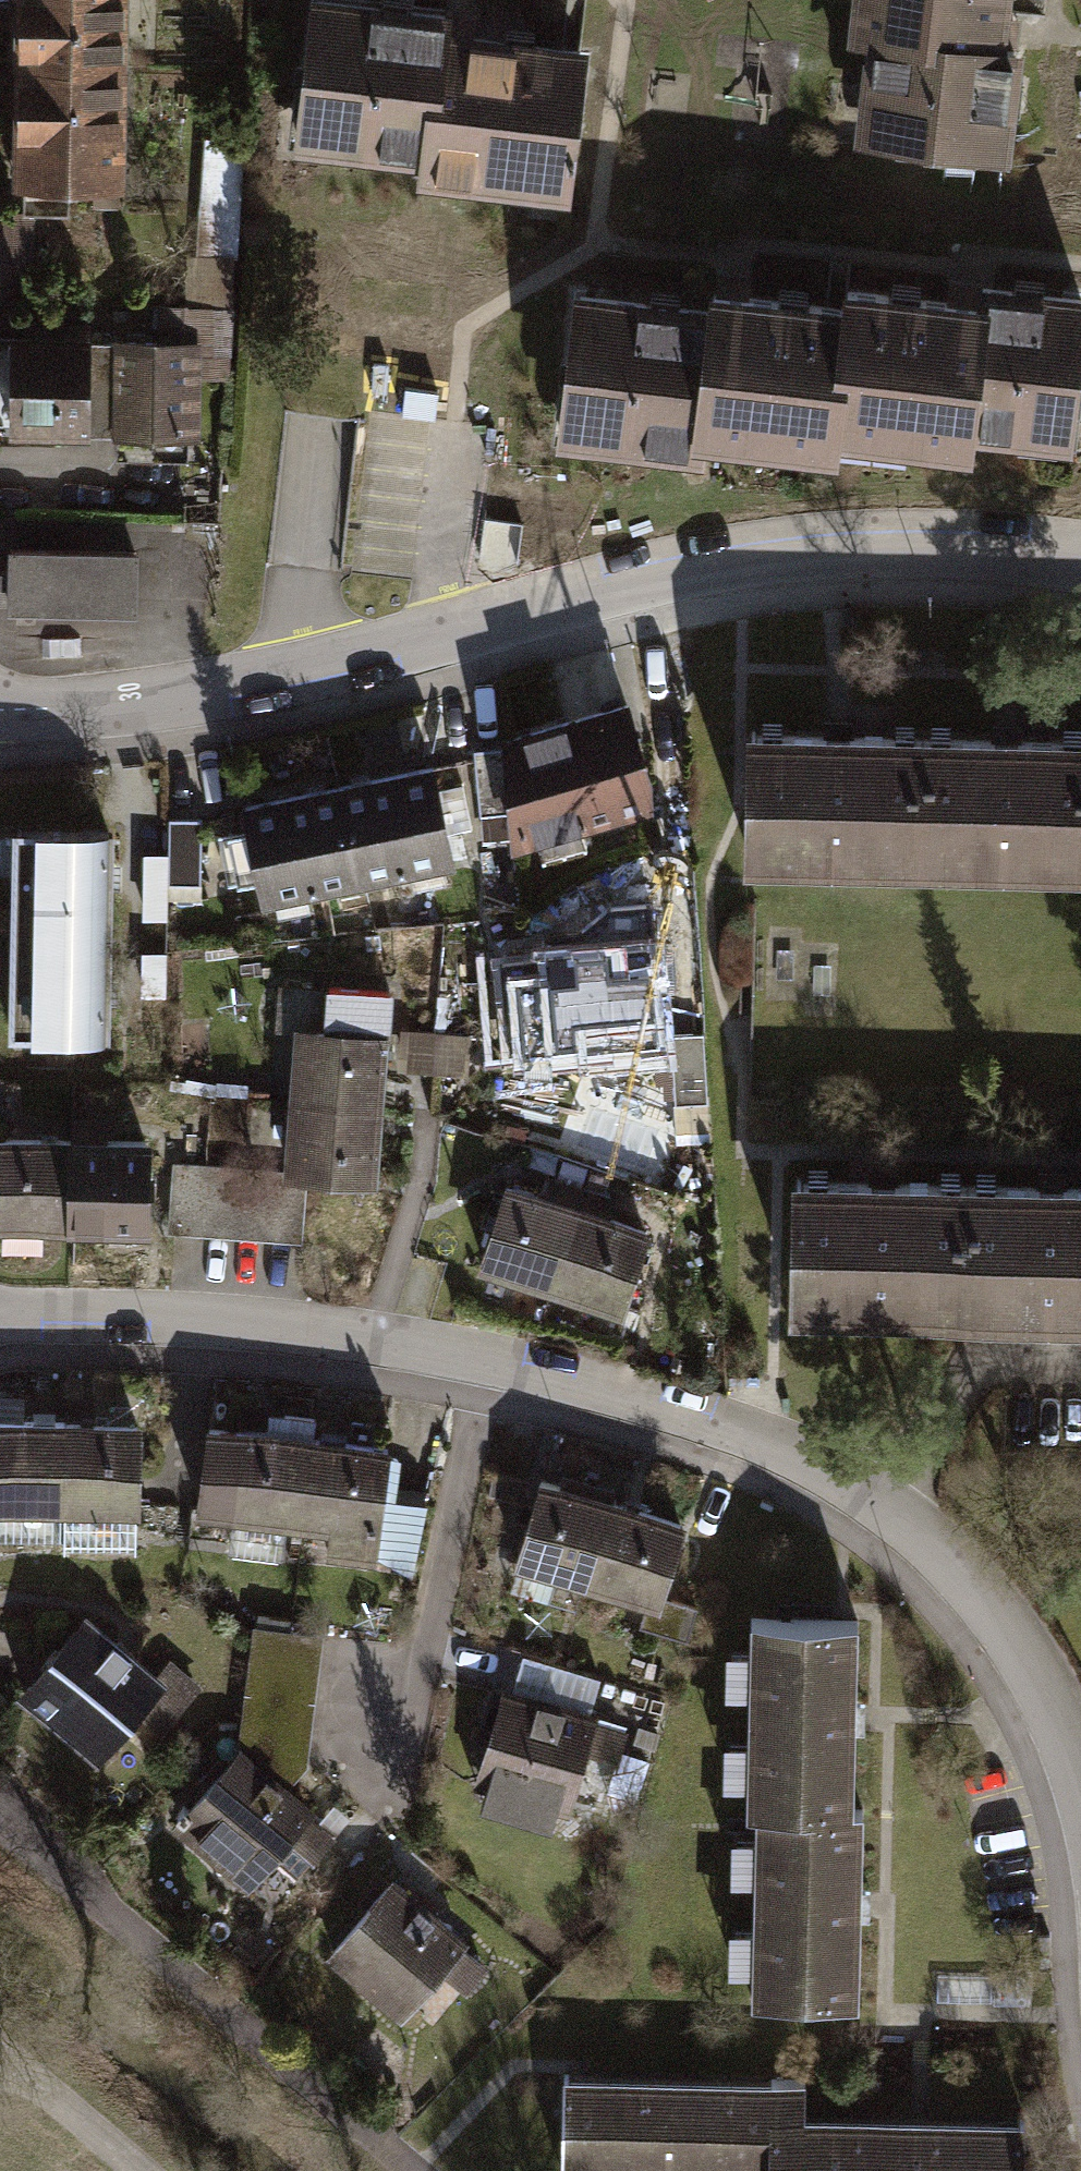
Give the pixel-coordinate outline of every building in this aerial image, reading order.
[(21,61),(118,62),(119,0),(22,0),(21,61)] [(1032,0),(877,0),(872,47),(890,49),(878,150),(1028,167),(1039,64),(1025,63),(1032,0)] [(579,200),(594,64),(458,49),(460,26),(322,10),(307,142),(439,157),(436,184),(579,200)] [(118,62),(21,61),(20,176),(34,176),(33,202),(116,204),(118,62)] [(252,146),(212,144),(206,263),(246,265),(252,146)] [(1000,307),(999,318),(864,303),(862,319),(849,440),(930,449),(928,464),(987,470),(990,449),(1080,459),(1080,316),(1000,307)] [(849,440),(862,319),(730,305),(728,325),(593,311),(578,442),(658,451),(657,461),(718,468),(721,448),(846,462),(849,440)] [(118,350),(25,347),(23,440),(116,443),(118,350)] [(201,352),(118,350),(116,443),(128,443),(128,460),(198,462),(201,352)] [(154,561),(25,558),(23,622),(153,624),(154,561)] [(665,806),(635,712),(517,748),(518,765),(524,823),(528,848),(540,844),(548,868),(610,849),(602,825),(665,806)] [(757,868),(930,873),(934,748),(761,742),(757,868)] [(1080,878),(1080,752),(934,748),(930,873),(1080,878)] [(491,827),(524,823),(518,765),(484,769),(491,827)] [(443,775),(348,795),(368,892),(416,882),(419,897),(457,889),(454,874),(463,872),(457,842),(477,838),(467,791),(447,795),(443,775)] [(348,795),(252,814),(257,838),(241,841),(251,892),(268,888),(273,911),(283,909),(287,924),(315,918),(312,903),(333,899),(343,944),(377,936),(368,892),(348,795)] [(211,913),(211,829),(178,830),(179,865),(179,914),(211,913)] [(111,839),(19,836),(16,939),(108,942),(111,839)] [(179,865),(153,865),(154,933),(179,933),(179,914),(179,865)] [(523,960),(530,1061),(641,1054),(637,996),(683,993),(677,900),(601,906),(603,936),(567,938),(569,957),(523,960)] [(108,942),(16,939),(13,1034),(105,1037),(108,942)] [(164,950),(142,951),(142,990),(164,990),(164,950)] [(299,1033),(294,1102),(375,1108),(380,1036),(388,1037),(391,990),(326,985),(322,1035),(299,1033)] [(418,1037),(417,1077),(445,1078),(446,1038),(418,1037)] [(446,1038),(445,1078),(478,1079),(478,1039),(446,1038)] [(682,1043),(686,1108),(719,1105),(715,1041),(682,1043)] [(294,1102),(289,1171),(370,1177),(375,1108),(294,1102)] [(722,1139),(719,1105),(686,1108),(688,1141),(722,1139)] [(1,1143),(0,1214),(0,1248),(42,1249),(42,1226),(72,1226),(73,1144),(1,1143)] [(146,1144),(73,1144),(72,1226),(146,1227),(146,1144)] [(175,1171),(171,1227),(301,1236),(305,1180),(175,1171)] [(562,1200),(521,1188),(494,1276),(569,1299),(599,1202),(565,1191),(562,1200)] [(980,1192),(806,1189),(804,1311),(978,1314),(980,1192)] [(980,1192),(978,1314),(1080,1316),(1080,1194),(980,1192)] [(631,1211),(599,1202),(569,1299),(645,1322),(672,1233),(628,1220),(631,1211)] [(0,1424),(0,1519),(6,1519),(6,1549),(75,1550),(75,1519),(82,1519),(83,1425),(0,1424)] [(160,1426),(83,1425),(82,1519),(159,1520),(160,1426)] [(299,1533),(318,1535),(331,1445),(217,1430),(204,1520),(243,1525),(239,1555),(295,1563),(299,1533)] [(334,1562),(386,1569),(388,1554),(430,1559),(437,1511),(395,1505),(402,1455),(331,1445),(318,1535),(337,1538),(334,1562)] [(625,1510),(548,1488),(523,1574),(529,1576),(522,1603),(557,1613),(565,1586),(600,1596),(625,1510)] [(701,1531),(625,1510),(600,1596),(659,1613),(653,1636),(698,1649),(707,1617),(678,1609),(701,1531)] [(103,1620),(29,1700),(108,1773),(150,1728),(166,1743),(210,1696),(178,1667),(166,1678),(103,1620)] [(335,1633),(268,1624),(249,1754),(296,1795),(315,1770),(335,1633)] [(757,1794),(756,1820),(768,1821),(860,1824),(866,1634),(762,1630),(762,1658),(737,1657),(735,1703),(760,1704),(759,1748),(734,1747),(733,1793),(757,1794)] [(521,1699),(511,1696),(483,1791),(502,1796),(496,1817),(575,1840),(597,1766),(624,1774),(616,1803),(650,1813),(664,1766),(632,1756),(639,1733),(602,1722),(613,1685),(532,1661),(521,1699)] [(240,1747),(176,1821),(264,1897),(290,1867),(313,1887),(351,1843),(296,1795),(249,1754),(240,1747)] [(763,1981),(762,2011),(865,2015),(872,1824),(860,1824),(768,1821),(767,1844),(740,1843),(739,1888),(766,1889),(764,1934),(737,1933),(736,1980),(763,1981)] [(405,1885),(337,1963),(415,2030),(457,1981),(480,2001),(506,1971),(405,1885)] [(572,2090),(570,2170),(1047,2170),(1047,2162),(1036,2162),(1037,2128),(812,2124),(812,2095),(572,2090)]
